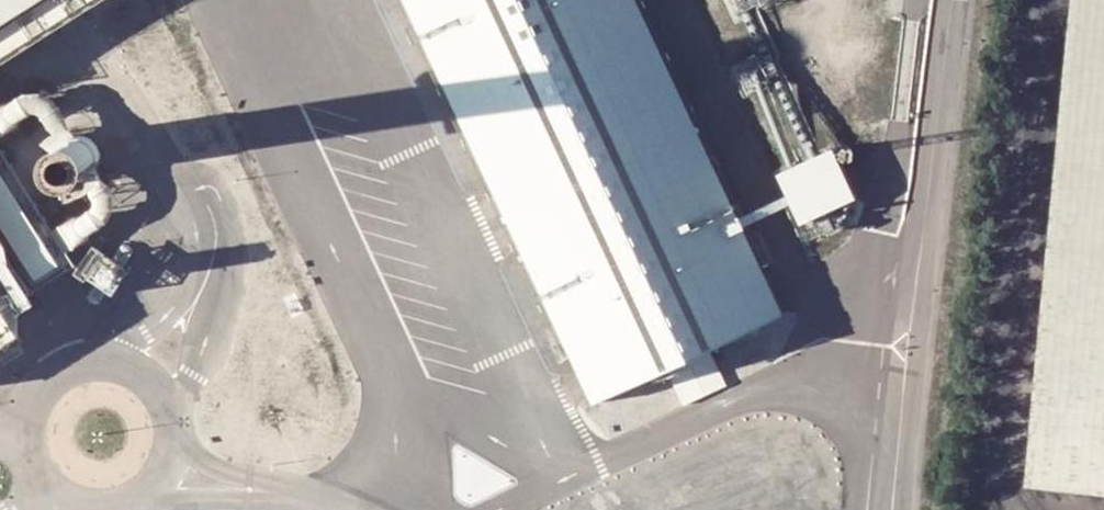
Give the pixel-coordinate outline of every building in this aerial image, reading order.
[(40,0),(0,0),(0,26),(40,0)] [(588,402),(783,311),(637,0),(399,0),(588,402)] [(1027,496),(1103,504),(1103,0),(1072,0),(1027,496)] [(798,163),(823,151),(801,107),(776,119),(798,163)] [(777,174),(799,225),(857,200),(834,149),(777,174)] [(114,281),(115,278),(114,275),(113,273),(111,270),(108,269),(105,269),(101,269),(99,271),(97,274),(96,277),(96,280),(97,283),(99,285),(101,287),(104,288),(107,287),(110,286),(113,284),(114,281)] [(15,338),(0,315),(0,348),(15,338)] [(707,390),(727,380),(713,354),(693,364),(707,390)]
